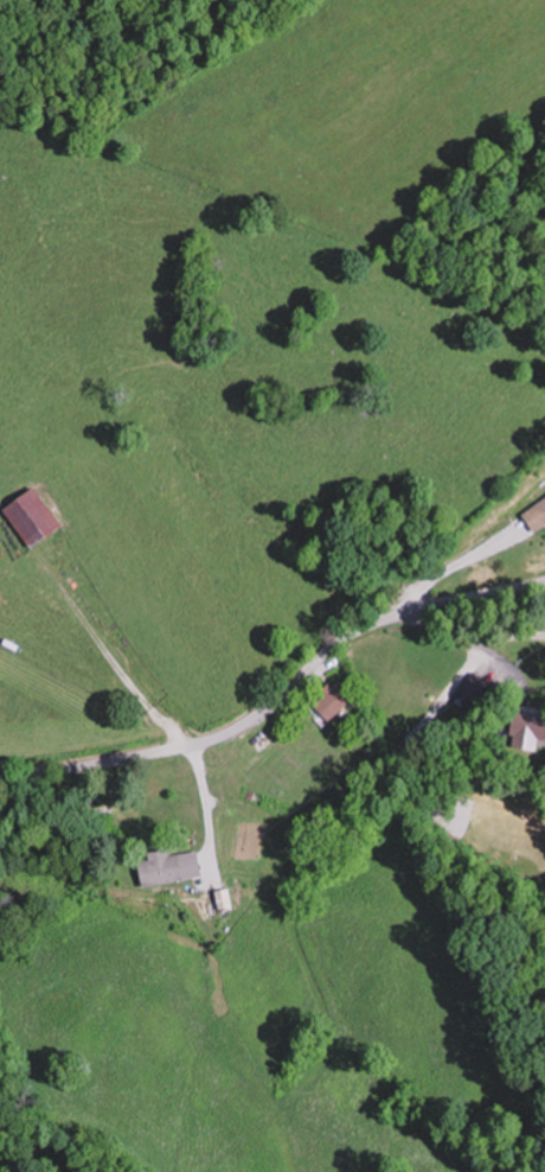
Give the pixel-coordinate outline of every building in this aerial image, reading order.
[(67,525),(38,486),(5,510),(34,549),(67,525)] [(539,532),(544,528),(544,500),(526,513),(539,532)] [(336,721),(360,699),(342,679),(318,701),(336,721)] [(540,740),(544,741),(544,711),(518,706),(510,748),(537,753),(540,740)] [(139,869),(141,881),(200,873),(197,852),(154,858),(155,867),(139,869)]
